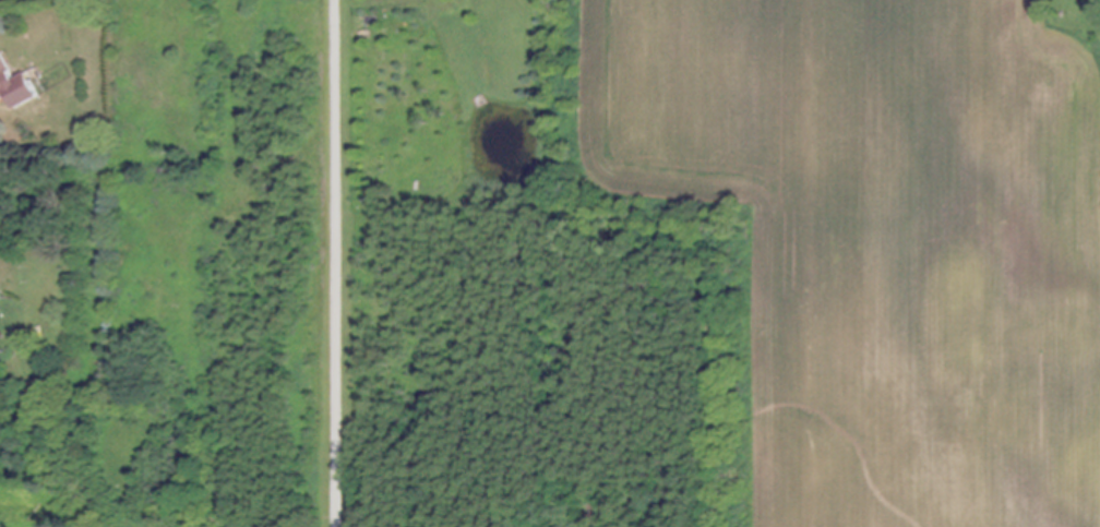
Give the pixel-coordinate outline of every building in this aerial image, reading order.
[(14,80),(2,54),(0,55),(0,103),(8,99),(14,112),(40,100),(28,74),(14,80)]
